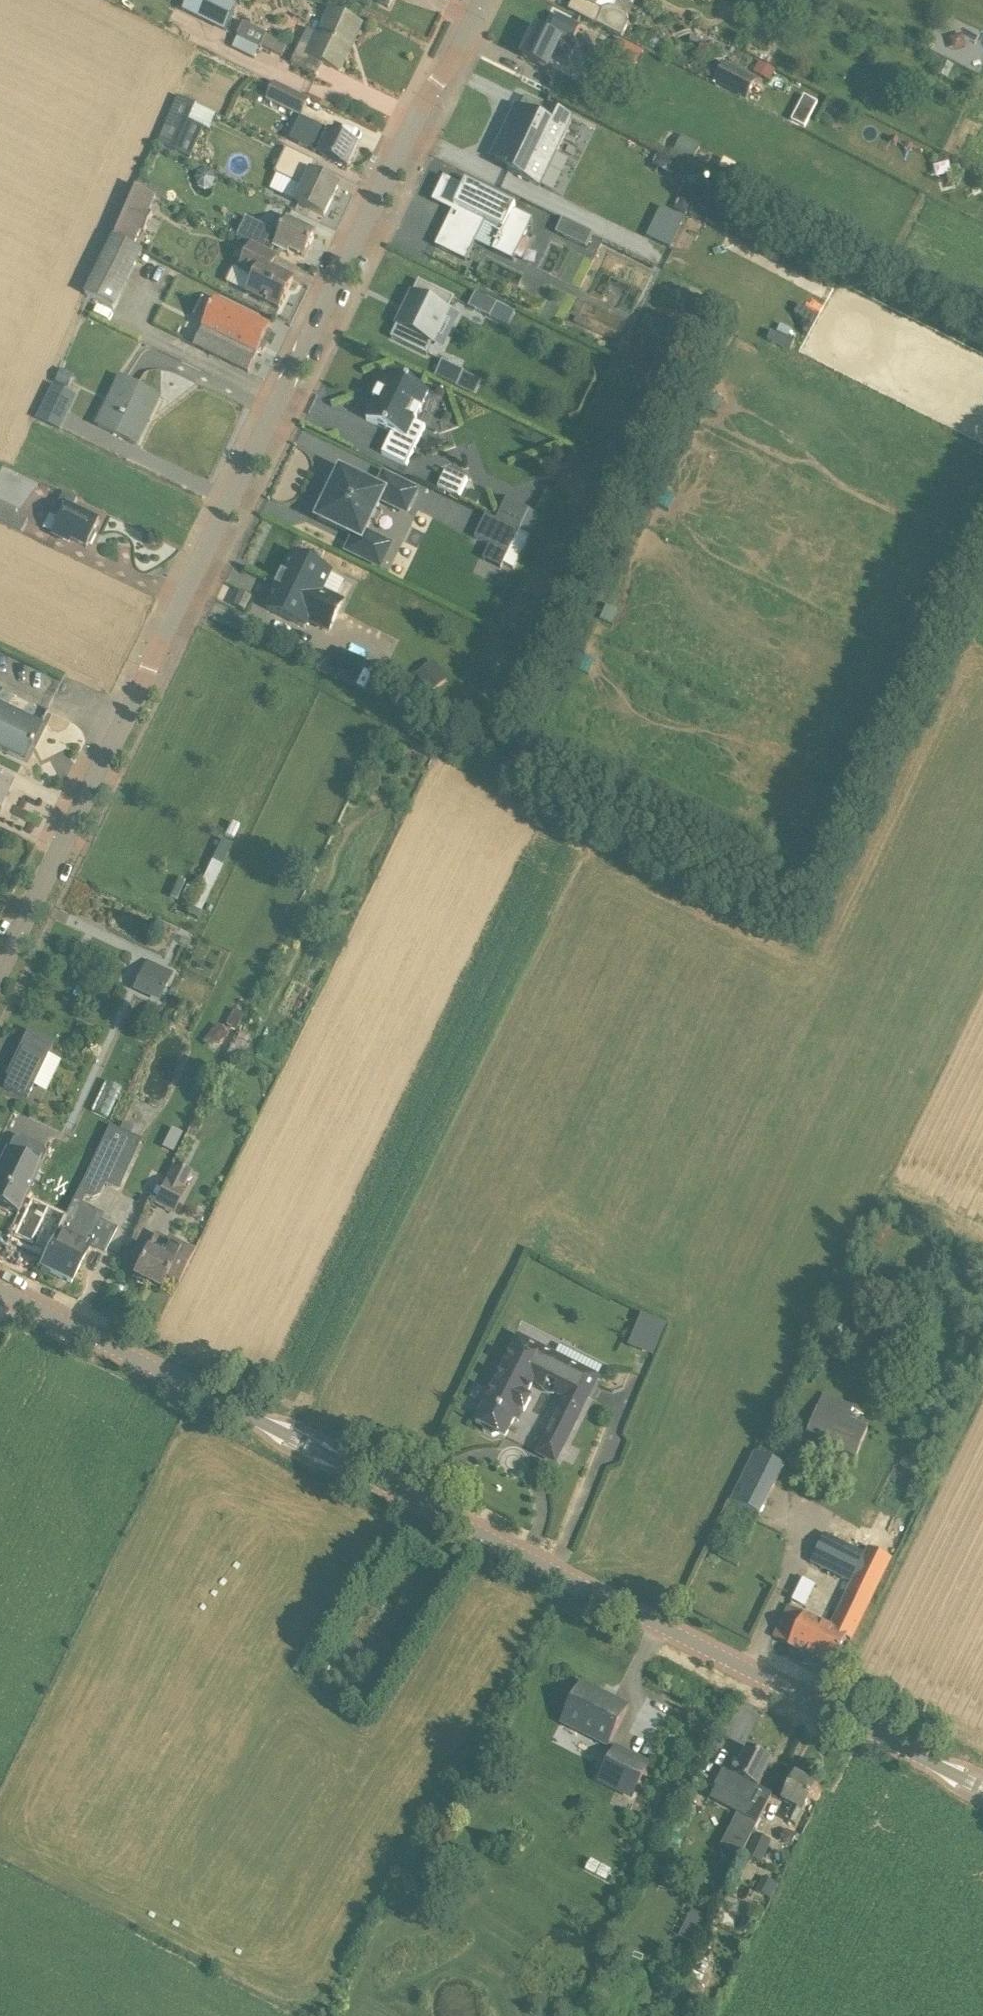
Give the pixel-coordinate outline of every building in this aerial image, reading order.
[(224,0),(188,0),(183,10),(226,30),(237,7),(224,0)] [(600,0),(574,0),(569,10),(596,24),(603,11),(597,7),(600,0)] [(347,47),(358,24),(330,11),(313,49),(302,44),(292,64),(317,76),(323,64),(341,72),(351,50),(347,47)] [(580,27),(557,16),(551,28),(552,29),(549,34),(536,28),(522,57),(548,69),(564,34),(574,39),(580,27)] [(243,23),(231,48),(253,59),(266,34),(243,23)] [(775,70),(761,62),(755,72),(769,80),(775,70)] [(725,65),(718,78),(715,83),(746,99),(756,81),(727,66),(725,65)] [(310,100),(276,84),(267,101),(301,118),(310,100)] [(177,96),(157,143),(191,158),(204,128),(189,122),(197,105),(177,96)] [(802,100),(801,103),(814,110),(818,102),(804,96),(802,100)] [(551,166),(573,120),(545,106),(539,118),(516,107),(507,125),(512,127),(496,159),(511,167),(509,171),(531,182),(541,161),(551,166)] [(296,142),(305,146),(305,147),(348,168),(359,146),(306,120),(296,142)] [(702,146),(682,136),(673,153),(693,164),(702,146)] [(325,216),(339,187),(312,174),(317,163),(287,149),(275,174),(305,188),(298,203),(325,216)] [(445,178),(433,202),(456,213),(460,215),(457,221),(455,220),(454,220),(450,218),(436,247),(466,262),(485,223),(504,231),(502,235),(499,234),(499,235),(501,236),(497,243),(495,242),(495,243),(497,244),(493,252),(514,262),(516,258),(514,257),(530,225),(531,225),(533,221),(514,212),(516,208),(494,198),(493,202),(445,178)] [(114,238),(135,248),(142,232),(145,234),(153,214),(150,213),(157,196),(136,187),(114,238)] [(661,207),(647,236),(669,247),(683,218),(661,207)] [(563,219),(556,233),(586,248),(593,234),(563,219)] [(305,257),(316,234),(287,220),(281,234),(269,229),(263,241),(275,246),(274,247),(289,254),(290,250),(305,257)] [(280,309),(294,280),(272,269),(278,257),(253,244),(240,271),(256,278),(248,293),(280,309)] [(419,281),(391,338),(427,356),(455,298),(419,281)] [(476,293),(469,307),(491,318),(498,303),(476,293)] [(217,301),(195,346),(249,373),(271,327),(217,301)] [(443,361),(435,375),(457,386),(464,372),(443,361)] [(67,386),(73,375),(62,370),(57,381),(67,386)] [(429,394),(389,374),(381,391),(379,391),(378,393),(380,393),(376,401),(375,400),(374,402),(375,403),(367,420),(393,433),(382,454),(407,466),(426,427),(416,423),(417,421),(416,420),(420,413),(421,413),(422,411),(421,411),(429,394)] [(121,379),(98,427),(137,444),(138,443),(133,441),(145,416),(150,419),(160,398),(121,379)] [(468,481),(447,470),(438,488),(459,499),(468,481)] [(384,475),(377,490),(341,472),(333,490),(326,486),(320,498),(327,502),(319,519),(355,536),(348,551),(381,566),(382,565),(372,561),(379,546),(363,539),(371,522),(378,526),(384,514),(376,510),(381,500),(407,512),(417,491),(384,475)] [(62,519),(54,535),(70,543),(71,540),(87,548),(89,544),(92,546),(97,535),(94,533),(100,522),(74,509),(78,500),(64,494),(54,515),(62,519)] [(497,520),(519,531),(530,510),(507,499),(497,520)] [(22,534),(29,521),(16,515),(18,510),(0,502),(0,523),(22,534)] [(519,531),(497,520),(486,515),(475,538),(508,554),(519,531)] [(514,570),(530,536),(519,531),(508,554),(503,565),(514,570)] [(306,558),(304,561),(293,555),(284,575),(283,574),(281,577),(282,578),(279,585),(278,585),(276,588),(277,588),(267,610),(305,628),(309,621),(330,631),(338,615),(325,609),(331,597),(322,593),(331,574),(319,568),(321,565),(319,560),(310,556),(306,558)] [(236,607),(245,611),(252,599),(242,594),(236,607)] [(329,667),(352,678),(362,656),(339,646),(329,667)] [(448,680),(437,666),(419,679),(430,694),(448,680)] [(24,761),(41,725),(0,705),(0,749),(24,761)] [(0,778),(0,808),(12,784),(0,778)] [(174,973),(146,960),(132,990),(160,1003),(174,973)] [(216,1025),(207,1038),(219,1046),(227,1034),(216,1025)] [(240,1052),(248,1033),(235,1028),(227,1047),(240,1052)] [(23,1047),(3,1087),(27,1099),(47,1058),(23,1047)] [(96,1155),(85,1177),(129,1197),(154,1144),(126,1131),(125,1133),(110,1126),(97,1155),(96,1155)] [(19,1214),(21,1210),(27,1213),(15,1239),(48,1255),(67,1219),(33,1202),(31,1205),(25,1202),(32,1186),(31,1185),(40,1167),(39,1166),(44,1156),(42,1149),(20,1139),(15,1141),(9,1152),(8,1151),(0,1166),(0,1205),(19,1214)] [(170,1175),(155,1204),(174,1214),(189,1185),(170,1175)] [(48,1255),(41,1269),(71,1283),(89,1247),(104,1255),(116,1231),(101,1224),(104,1216),(75,1202),(67,1219),(61,1230),(48,1255)] [(134,1277),(160,1290),(166,1277),(179,1283),(195,1251),(168,1238),(167,1240),(155,1234),(134,1277)] [(638,1311),(625,1343),(650,1354),(664,1322),(638,1311)] [(556,1464),(589,1400),(599,1380),(519,1339),(476,1423),(482,1426),(484,1432),(493,1437),(499,1435),(505,1438),(520,1410),(524,1412),(528,1406),(531,1400),(526,1397),(533,1383),(565,1399),(537,1454),(556,1464)] [(806,1442),(857,1463),(871,1429),(859,1425),(867,1407),(827,1391),(806,1442)] [(785,1467),(755,1452),(731,1502),(761,1517),(785,1467)] [(831,1628),(790,1607),(774,1638),(789,1646),(833,1668),(848,1638),(853,1641),(917,1509),(890,1495),(862,1551),(827,1534),(812,1563),(852,1584),(831,1628)] [(804,1605),(812,1582),(799,1578),(791,1600),(804,1605)] [(627,1707),(582,1685),(563,1723),(608,1746),(627,1707)] [(649,1765),(616,1749),(600,1781),(632,1798),(649,1765)] [(750,1803),(771,1762),(748,1750),(740,1765),(737,1763),(723,1791),(735,1797),(736,1796),(750,1803)] [(817,1786),(795,1775),(782,1801),(793,1807),(786,1821),(796,1826),(803,1812),(804,1812),(817,1786)] [(741,1805),(721,1845),(741,1855),(761,1816),(741,1805)] [(792,1847),(794,1843),(798,1836),(786,1830),(783,1837),(781,1841),(792,1847)] [(773,1841),(755,1833),(745,1855),(762,1864),(773,1841)] [(764,1877),(756,1892),(769,1898),(776,1884),(764,1877)] [(678,1935),(692,1940),(702,1912),(687,1908),(678,1935)]
